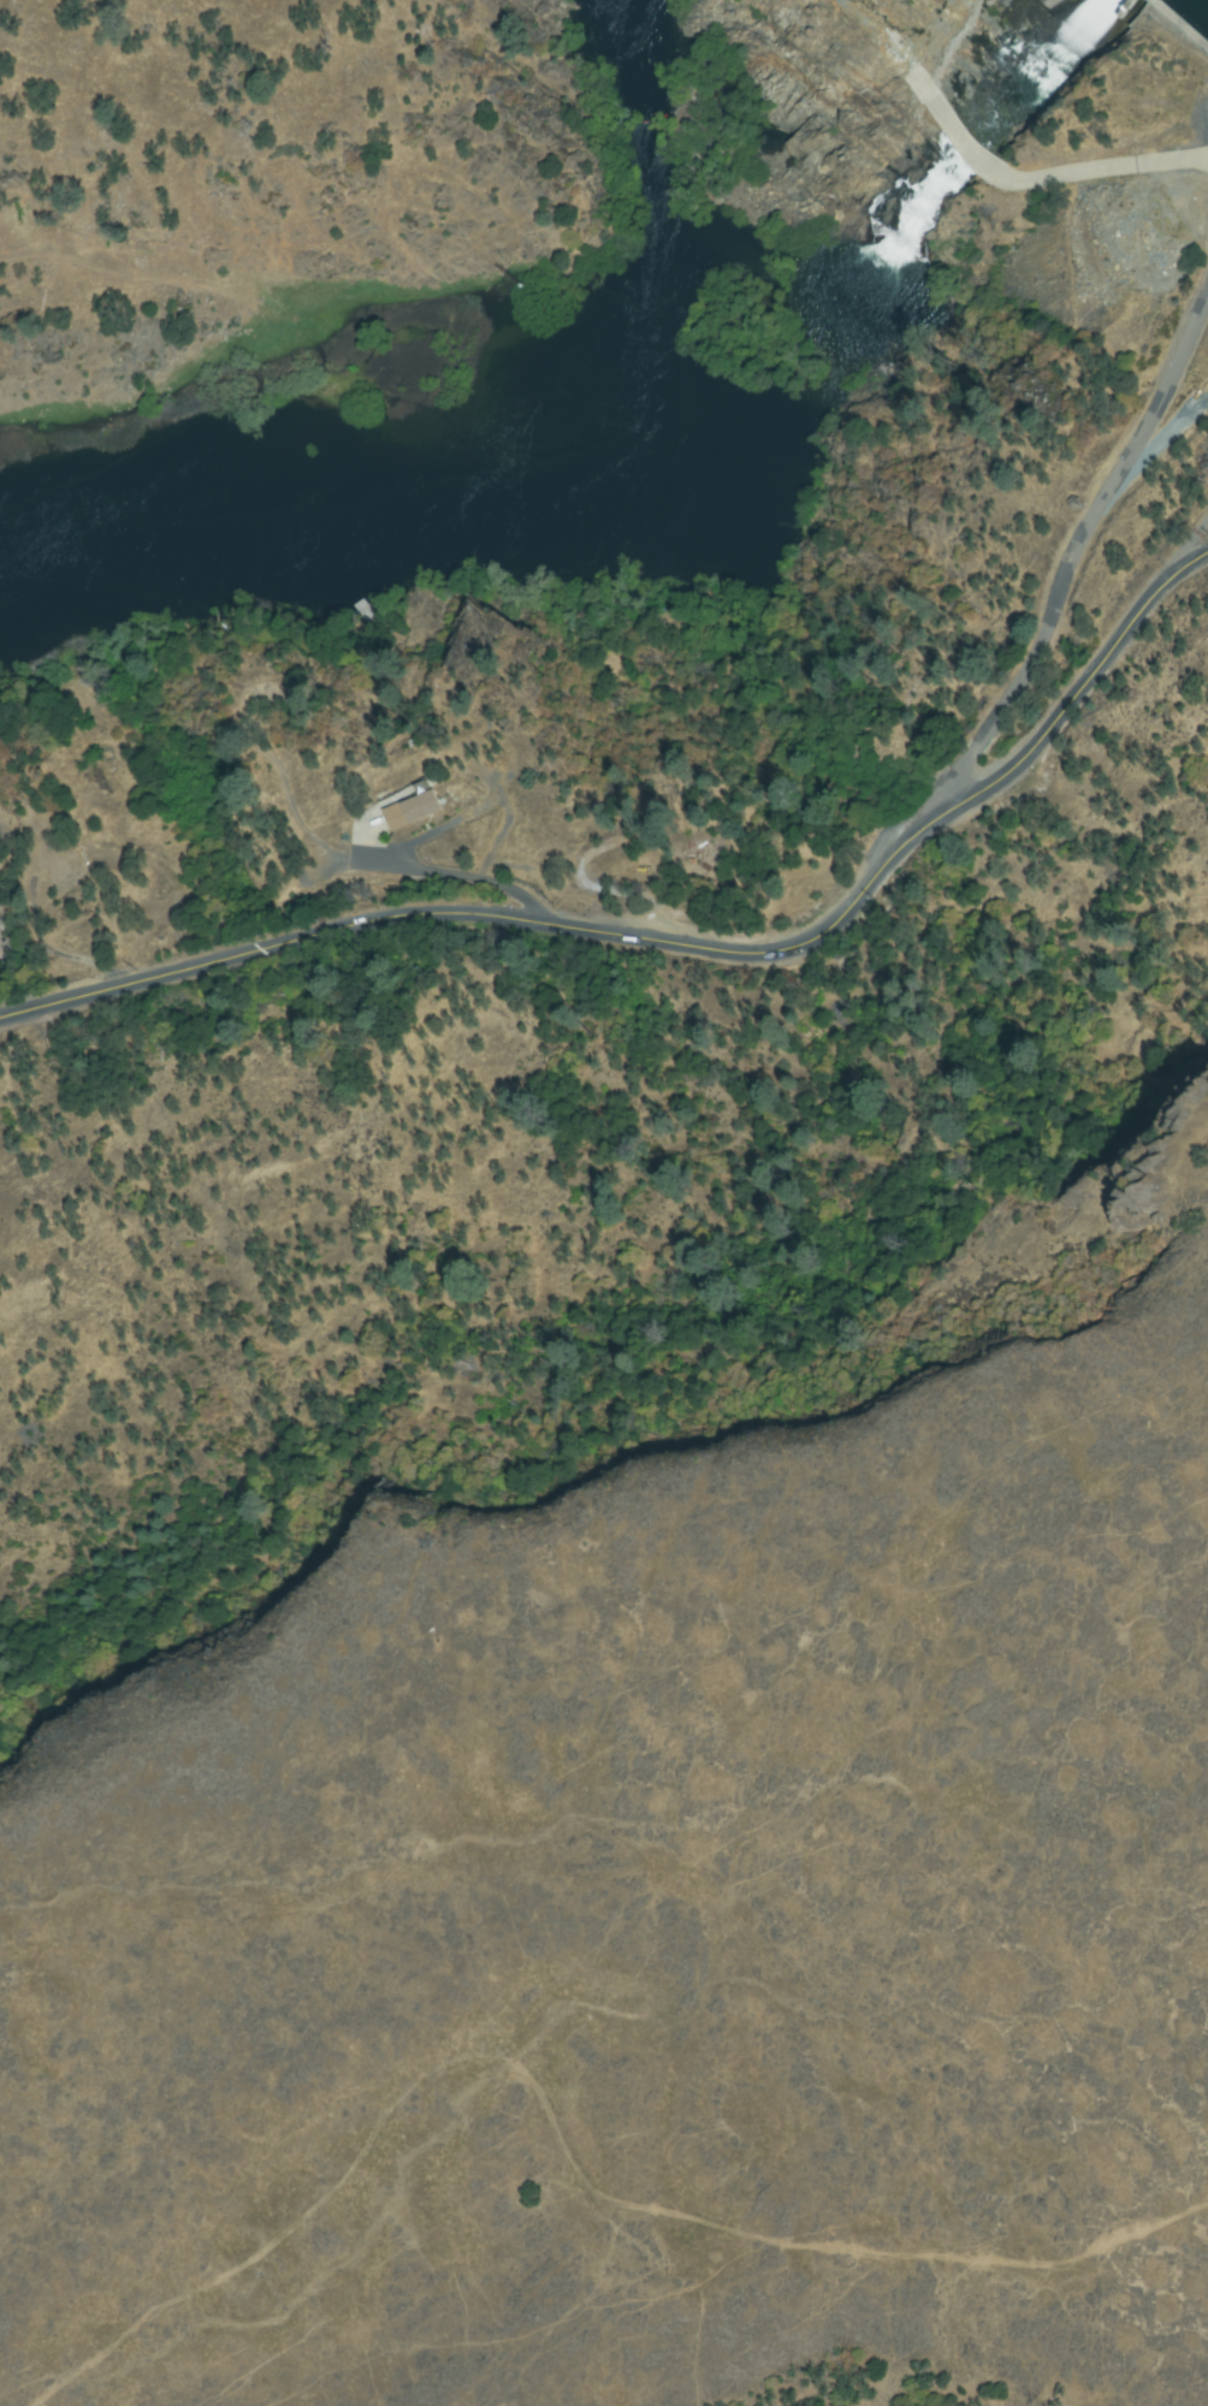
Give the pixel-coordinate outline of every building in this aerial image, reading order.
[(432,789),(442,810),(392,832),(379,802),(391,796),(395,806),(432,789)] [(392,820),(428,806),(438,831),(402,846),(392,820)] [(716,872),(716,863),(730,861),(730,872),(716,872)] [(691,867),(709,865),(709,877),(692,878),(691,867)]
